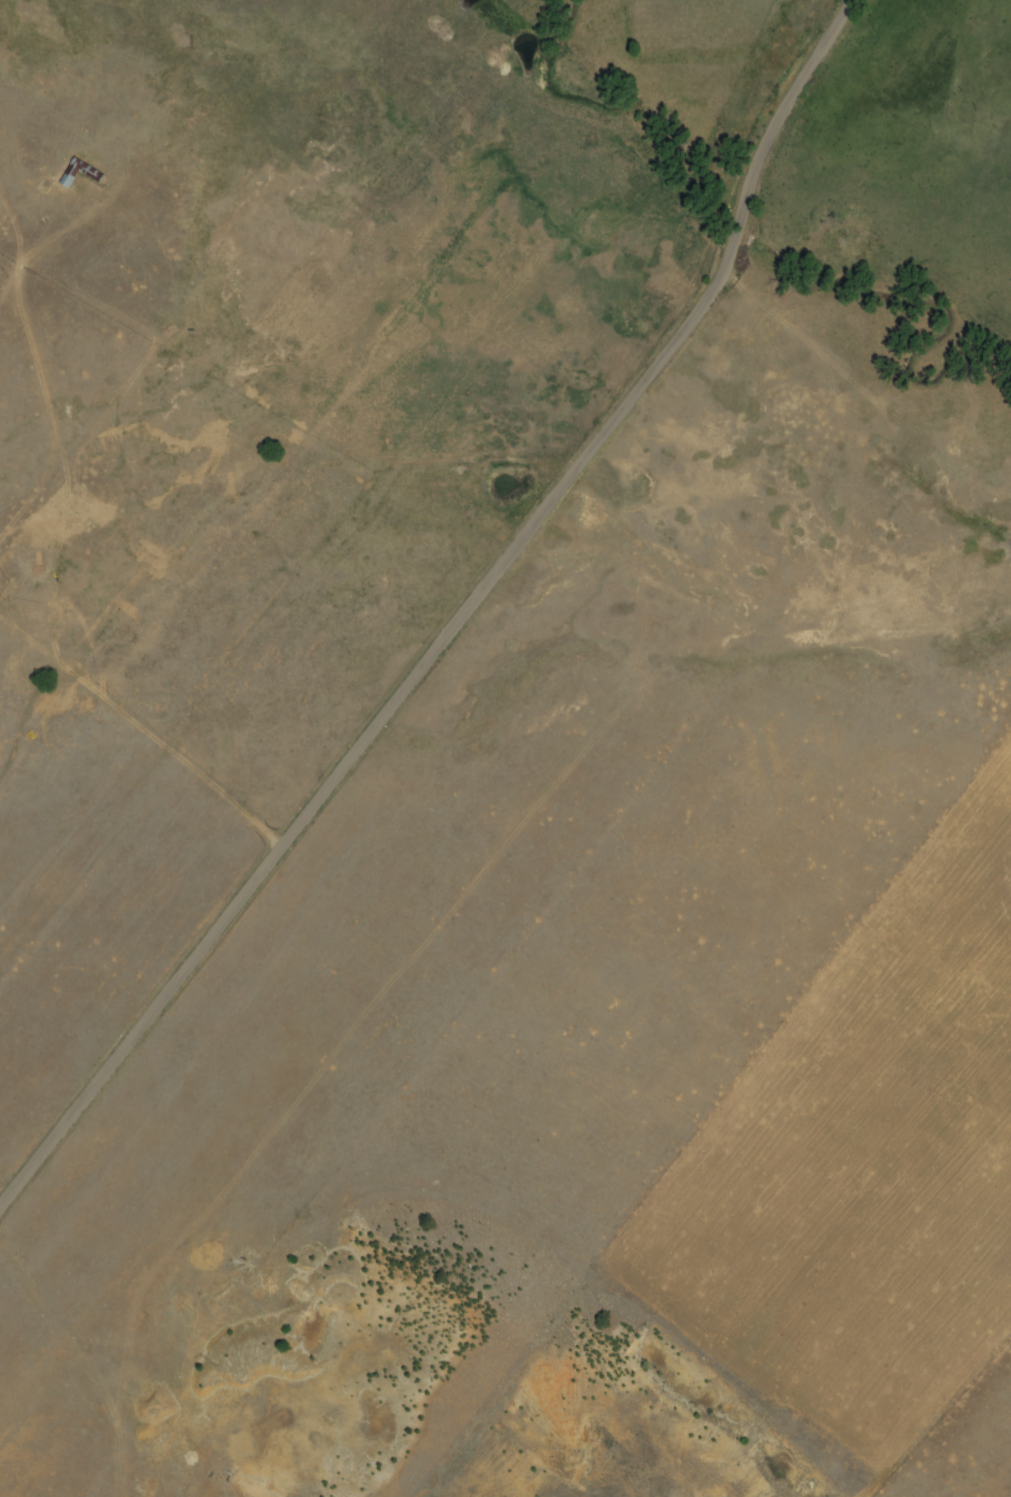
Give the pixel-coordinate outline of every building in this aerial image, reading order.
[(103,175),(74,157),(59,182),(69,188),(78,172),(98,184),(103,175)]
